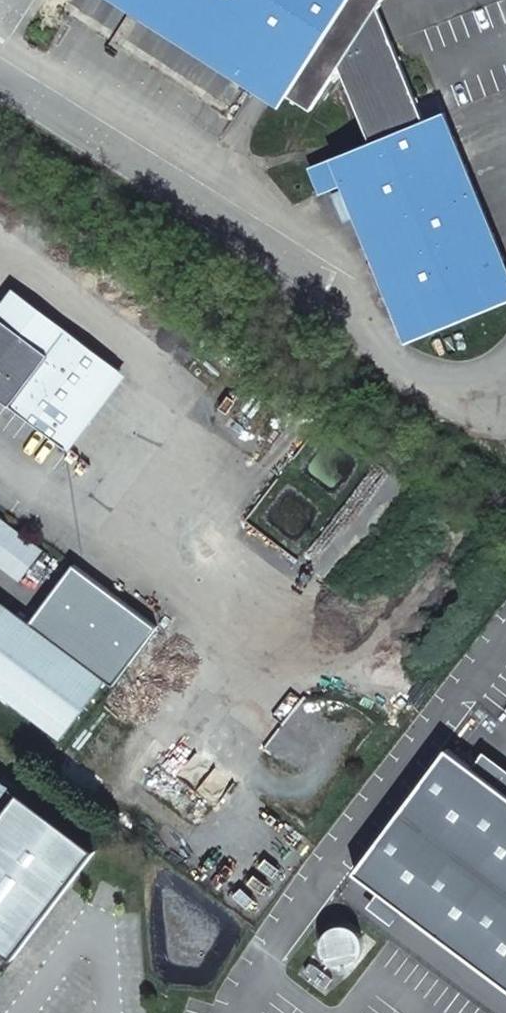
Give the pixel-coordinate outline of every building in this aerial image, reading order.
[(314,109),(339,70),(346,75),(374,140),(312,166),(323,192),(346,183),(395,303),(505,257),(446,110),(426,118),(394,40),(381,46),(370,20),(379,5),(383,0),(144,0),(314,109)] [(381,46),(394,40),(379,5),(370,20),(381,46)] [(505,300),(505,257),(395,303),(410,339),(505,300)] [(67,450),(87,424),(83,421),(121,372),(14,291),(0,309),(0,400),(67,450)] [(0,597),(0,688),(56,731),(100,673),(108,679),(152,620),(69,558),(25,616),(0,597)] [(448,749),(357,873),(505,985),(505,793),(448,749)] [(9,792),(0,785),(0,804),(9,792)]
